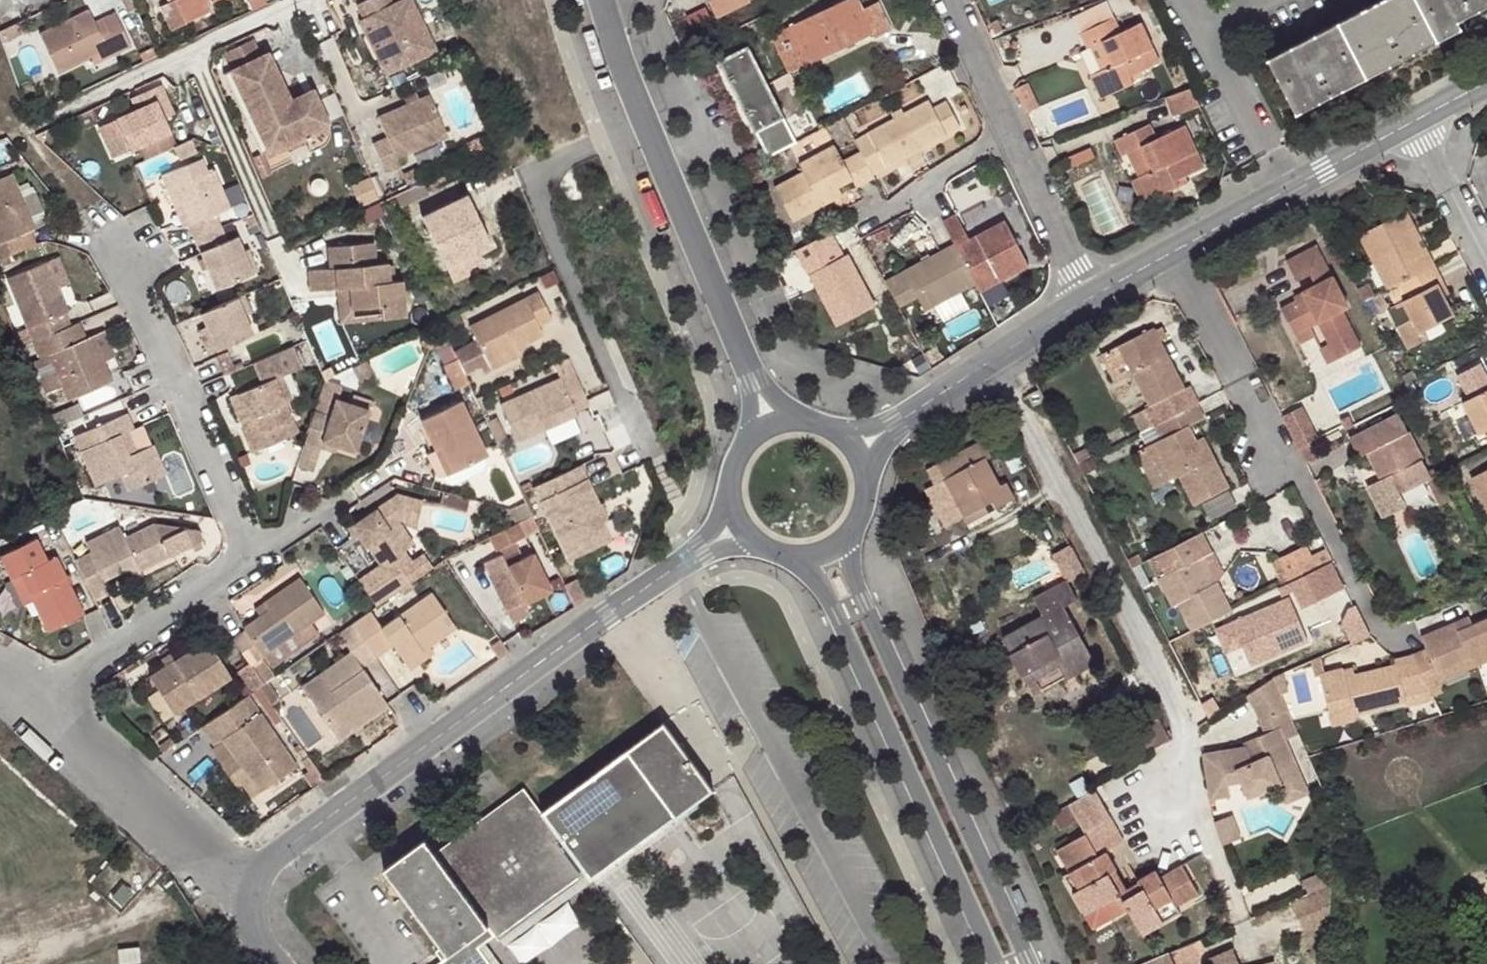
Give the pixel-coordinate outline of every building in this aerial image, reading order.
[(186,21),(213,8),(210,2),(214,0),(175,0),(186,21)] [(436,47),(412,0),(397,0),(393,2),(391,0),(362,0),(357,3),(364,17),(371,13),(398,67),(436,47)] [(748,0),(711,0),(718,14),(748,0)] [(862,0),(846,0),(781,33),(792,54),(801,49),(809,64),(874,32),(877,37),(894,28),(880,1),(866,7),(862,0)] [(1143,14),(1155,8),(1152,0),(1137,0),(1143,14)] [(1268,59),(1295,113),(1460,27),(1457,20),(1486,5),(1486,0),(1380,0),(1268,59)] [(132,46),(116,11),(96,20),(91,9),(38,33),(57,74),(89,59),(93,66),(132,46)] [(1114,66),(1103,71),(1100,72),(1110,96),(1135,84),(1131,77),(1162,63),(1143,23),(1124,32),(1117,18),(1082,34),(1089,49),(1092,48),(1103,43),(1114,66)] [(781,33),(773,37),(791,73),(809,64),(801,49),(792,54),(781,33)] [(1092,48),(1103,71),(1114,66),(1103,43),(1092,48)] [(749,44),(719,60),(756,130),(786,116),(751,47),(749,44)] [(301,119),(307,131),(329,120),(313,87),(291,98),(268,51),(260,55),(293,123),(301,119)] [(225,71),(263,152),(307,131),(301,119),(293,123),(260,55),(225,71)] [(1110,96),(1100,72),(1091,77),(1103,100),(1110,96)] [(1029,84),(1017,89),(1027,113),(1039,107),(1029,84)] [(1177,119),(1201,106),(1192,87),(1168,98),(1177,119)] [(431,93),(380,115),(388,136),(374,142),(386,169),(401,163),(398,156),(449,135),(431,93)] [(118,118),(133,148),(134,148),(136,152),(174,133),(169,120),(180,115),(169,94),(118,118)] [(931,99),(856,139),(862,150),(876,176),(962,130),(947,100),(935,105),(931,99)] [(756,130),(769,155),(799,140),(786,116),(756,130)] [(1151,125),(1115,142),(1122,157),(1133,152),(1144,175),(1156,199),(1181,187),(1178,181),(1206,168),(1186,126),(1158,140),(1151,125)] [(195,139),(176,148),(181,160),(200,151),(195,139)] [(858,185),(876,176),(862,150),(844,158),(837,145),(802,164),(805,171),(776,186),(794,219),(843,192),(841,186),(855,179),(858,185)] [(180,204),(193,233),(220,221),(215,209),(228,204),(211,166),(205,168),(200,156),(159,174),(174,207),(180,204)] [(20,201),(9,175),(0,179),(0,261),(35,246),(29,232),(33,230),(20,201)] [(1144,175),(1133,181),(1144,204),(1156,199),(1144,175)] [(445,264),(478,248),(491,242),(466,191),(420,214),(445,264)] [(33,196),(20,201),(33,230),(45,224),(33,196)] [(1410,231),(1415,228),(1407,211),(1360,236),(1389,289),(1401,283),(1435,266),(1428,251),(1422,254),(1410,231)] [(957,212),(943,219),(957,245),(976,280),(982,291),(1030,264),(1005,219),(970,236),(957,212)] [(254,271),(242,246),(234,230),(226,234),(220,221),(193,233),(219,287),(254,271)] [(1428,251),(1415,228),(1410,231),(1422,254),(1428,251)] [(845,253),(832,229),(796,249),(836,323),(876,302),(848,251),(845,253)] [(1283,254),(1285,258),(1302,249),(1311,267),(1308,269),(1313,279),(1300,286),(1301,289),(1305,297),(1297,300),(1295,296),(1279,305),(1291,332),(1309,323),(1315,319),(1325,338),(1333,355),(1359,341),(1340,304),(1345,302),(1315,240),(1283,254)] [(248,244),(242,246),(254,271),(257,267),(248,244)] [(312,288),(337,287),(349,285),(351,308),(379,306),(380,318),(405,316),(401,281),(390,282),(387,264),(376,265),(374,245),(329,249),(330,270),(311,272),(312,288)] [(908,273),(888,283),(901,307),(920,297),(925,306),(976,280),(957,245),(908,271),(908,273)] [(483,258),(478,248),(445,264),(450,272),(483,258)] [(1302,249),(1285,258),(1294,276),(1308,269),(1311,267),(1302,249)] [(32,341),(70,325),(52,282),(68,276),(59,254),(4,277),(32,341)] [(1443,281),(1435,266),(1401,283),(1409,297),(1394,305),(1412,343),(1435,332),(1433,329),(1455,318),(1439,284),(1443,281)] [(349,285),(337,287),(339,321),(380,318),(379,306),(351,308),(349,285)] [(541,289),(472,323),(485,350),(462,362),(469,379),(494,367),(490,359),(520,345),(545,332),(540,323),(554,316),(541,289)] [(1305,297),(1301,289),(1293,293),(1295,296),(1297,300),(1305,297)] [(243,291),(237,294),(246,312),(252,308),(243,291)] [(246,312),(237,294),(200,311),(205,323),(209,330),(201,334),(209,351),(253,332),(246,312)] [(32,341),(39,358),(48,354),(69,399),(112,380),(92,334),(85,337),(78,321),(70,325),(32,341)] [(209,330),(205,323),(198,327),(201,334),(209,330)] [(1309,323),(1291,332),(1295,340),(1313,332),(1309,323)] [(1159,327),(1125,345),(1132,360),(1155,404),(1150,406),(1159,424),(1202,403),(1204,402),(1196,386),(1190,389),(1159,327)] [(1333,355),(1325,338),(1317,343),(1325,360),(1333,355)] [(301,362),(293,343),(253,361),(261,380),(236,391),(249,418),(253,416),(257,425),(244,430),(252,449),(290,433),(284,420),(291,417),(284,399),(273,375),(280,372),(281,372),(301,362)] [(520,345),(490,359),(494,367),(523,352),(520,345)] [(1107,372),(1132,360),(1125,345),(1099,356),(1107,372)] [(291,396),(280,372),(273,375),(284,399),(291,396)] [(587,405),(574,372),(502,405),(519,441),(575,417),(573,412),(587,405)] [(1461,401),(1478,433),(1484,430),(1486,436),(1486,387),(1461,401)] [(249,418),(236,391),(229,394),(244,430),(257,425),(253,416),(249,418)] [(320,391),(306,441),(322,446),(325,438),(339,443),(356,448),(370,408),(320,391)] [(420,417),(434,447),(441,445),(452,470),(487,452),(462,397),(420,417)] [(1300,444),(1320,434),(1304,402),(1285,412),(1300,444)] [(1202,403),(1159,424),(1166,440),(1159,444),(1176,478),(1184,474),(1199,505),(1234,488),(1214,447),(1205,452),(1201,442),(1194,428),(1209,420),(1202,403)] [(1159,424),(1150,406),(1130,417),(1139,436),(1159,424)] [(122,430),(130,427),(136,424),(130,407),(78,431),(99,481),(124,470),(132,485),(161,472),(154,455),(144,459),(139,447),(131,451),(122,430)] [(1370,450),(1380,468),(1387,464),(1391,473),(1384,476),(1370,484),(1386,516),(1407,504),(1401,490),(1432,474),(1400,412),(1352,436),(1361,454),(1370,450)] [(139,447),(130,427),(122,430),(131,451),(139,447)] [(336,450),(339,443),(325,438),(322,446),(336,450)] [(1209,438),(1201,442),(1205,452),(1214,447),(1209,438)] [(155,440),(139,447),(144,459),(154,455),(161,472),(169,469),(155,440)] [(993,458),(985,442),(936,467),(969,532),(1000,517),(997,511),(1016,501),(1007,484),(1002,487),(988,462),(993,458)] [(441,445),(434,447),(426,452),(435,471),(443,474),(452,470),(441,445)] [(609,516),(582,461),(537,484),(574,558),(614,537),(605,519),(609,516)] [(1387,464),(1380,468),(1384,476),(1391,473),(1387,464)] [(1469,475),(1486,510),(1486,466),(1469,475)] [(416,517),(421,496),(397,488),(359,514),(365,524),(359,528),(380,560),(359,575),(378,603),(413,579),(427,569),(418,556),(414,559),(404,545),(389,522),(399,515),(403,513),(416,517)] [(359,514),(352,518),(359,528),(365,524),(359,514)] [(399,515),(389,522),(404,545),(415,537),(399,515)] [(91,550),(76,558),(95,598),(110,591),(104,577),(119,569),(134,562),(138,570),(140,569),(203,540),(198,529),(154,521),(124,535),(119,524),(87,540),(91,550)] [(525,535),(519,521),(490,535),(496,548),(498,547),(525,535)] [(1211,551),(1201,530),(1154,554),(1165,574),(1157,578),(1173,607),(1179,605),(1193,631),(1232,611),(1217,581),(1210,585),(1195,559),(1204,555),(1211,551)] [(10,578),(20,574),(32,598),(47,629),(84,611),(57,553),(48,557),(37,535),(0,552),(0,557),(10,578)] [(1292,581),(1319,568),(1308,545),(1281,559),(1292,581)] [(551,588),(533,551),(507,564),(507,565),(490,573),(514,622),(531,614),(525,601),(551,588)] [(1217,581),(1204,555),(1195,559),(1210,585),(1217,581)] [(1287,584),(1294,598),(1342,574),(1335,560),(1319,568),(1292,581),(1287,584)] [(134,562),(119,569),(127,585),(144,577),(140,569),(138,570),(134,562)] [(20,574),(10,578),(22,603),(32,598),(20,574)] [(246,628),(235,635),(253,661),(327,610),(302,575),(267,599),(272,606),(261,614),(245,624),(246,628)] [(1078,601),(1068,582),(1034,600),(1043,619),(1004,642),(1022,677),(1061,657),(1072,678),(1093,666),(1065,608),(1078,601)] [(383,622),(372,607),(355,620),(377,651),(393,640),(406,659),(431,641),(458,623),(433,588),(383,622)] [(256,607),(261,614),(272,606),(267,599),(256,607)] [(1231,628),(1241,648),(1252,670),(1307,642),(1285,600),(1231,628)] [(1351,643),(1371,634),(1359,604),(1339,613),(1351,643)] [(1469,615),(1456,622),(1461,629),(1474,623),(1469,615)] [(1416,656),(1434,692),(1447,686),(1445,680),(1441,672),(1473,658),(1476,666),(1486,661),(1486,617),(1474,623),(1461,629),(1456,622),(1425,639),(1430,650),(1416,656)] [(362,661),(377,651),(355,620),(340,630),(353,647),(362,661)] [(232,673),(208,635),(149,673),(175,711),(232,673)] [(431,641),(406,659),(411,665),(435,648),(431,641)] [(364,663),(362,661),(353,647),(321,669),(332,684),(364,663)] [(1252,670),(1241,648),(1226,655),(1237,677),(1252,670)] [(1350,676),(1348,669),(1347,668),(1324,675),(1334,710),(1357,704),(1361,713),(1411,699),(1409,693),(1434,692),(1416,656),(1398,657),(1399,662),(1358,674),(1350,676)] [(1061,657),(1022,677),(1027,686),(1059,670),(1065,681),(1072,678),(1061,657)] [(1445,680),(1476,666),(1473,658),(1441,672),(1445,680)] [(390,701),(364,663),(332,684),(321,669),(303,682),(340,735),(390,701)] [(1356,667),(1348,669),(1350,676),(1358,674),(1356,667)] [(1289,715),(1275,683),(1246,699),(1263,726),(1276,721),(1289,715)] [(250,692),(204,724),(216,741),(224,736),(242,762),(261,788),(298,761),(250,692)] [(1362,718),(1361,713),(1357,704),(1334,710),(1338,724),(1362,718)] [(1157,715),(1141,726),(1154,745),(1170,734),(1157,715)] [(1281,735),(1276,721),(1263,726),(1268,741),(1281,735)] [(664,722),(544,810),(524,787),(511,796),(504,802),(497,807),(464,831),(456,837),(448,843),(437,852),(426,839),(387,869),(448,954),(436,963),(493,963),(481,948),(496,936),(499,939),(588,874),(592,878),(713,790),(664,722)] [(1248,756),(1207,763),(1216,805),(1231,802),(1230,796),(1246,794),(1251,804),(1281,791),(1289,810),(1310,800),(1281,735),(1268,741),(1261,744),(1261,746),(1264,753),(1250,759),(1248,756)] [(1264,753),(1261,746),(1247,753),(1248,756),(1250,759),(1264,753)] [(254,793),(261,788),(242,762),(236,768),(254,793)] [(1214,805),(1216,805),(1207,763),(1214,805)] [(1057,855),(1069,877),(1077,872),(1086,888),(1078,892),(1090,915),(1084,918),(1093,934),(1129,913),(1140,933),(1161,920),(1157,913),(1175,904),(1179,912),(1201,899),(1185,870),(1163,882),(1158,873),(1139,884),(1141,886),(1144,893),(1124,905),(1111,878),(1119,874),(1109,854),(1124,846),(1096,794),(1069,809),(1086,839),(1057,855)] [(1220,819),(1229,843),(1240,840),(1230,815),(1220,819)] [(1223,845),(1229,843),(1220,819),(1214,822),(1223,845)] [(1077,872),(1069,877),(1064,880),(1084,918),(1090,915),(1078,892),(1086,888),(1077,872)] [(1129,893),(1119,874),(1111,878),(1124,905),(1144,893),(1141,886),(1129,893)] [(121,905),(132,893),(123,884),(112,897),(121,905)] [(1327,922),(1327,887),(1284,905),(1298,934),(1327,922)] [(1161,920),(1140,933),(1144,939),(1183,919),(1179,912),(1175,904),(1157,913),(1161,920)] [(138,947),(118,949),(119,963),(120,963),(140,962),(138,947)] [(1231,952),(1207,962),(1208,963),(1236,963),(1231,952)] [(1168,955),(1145,963),(1172,963),(1168,955)]
